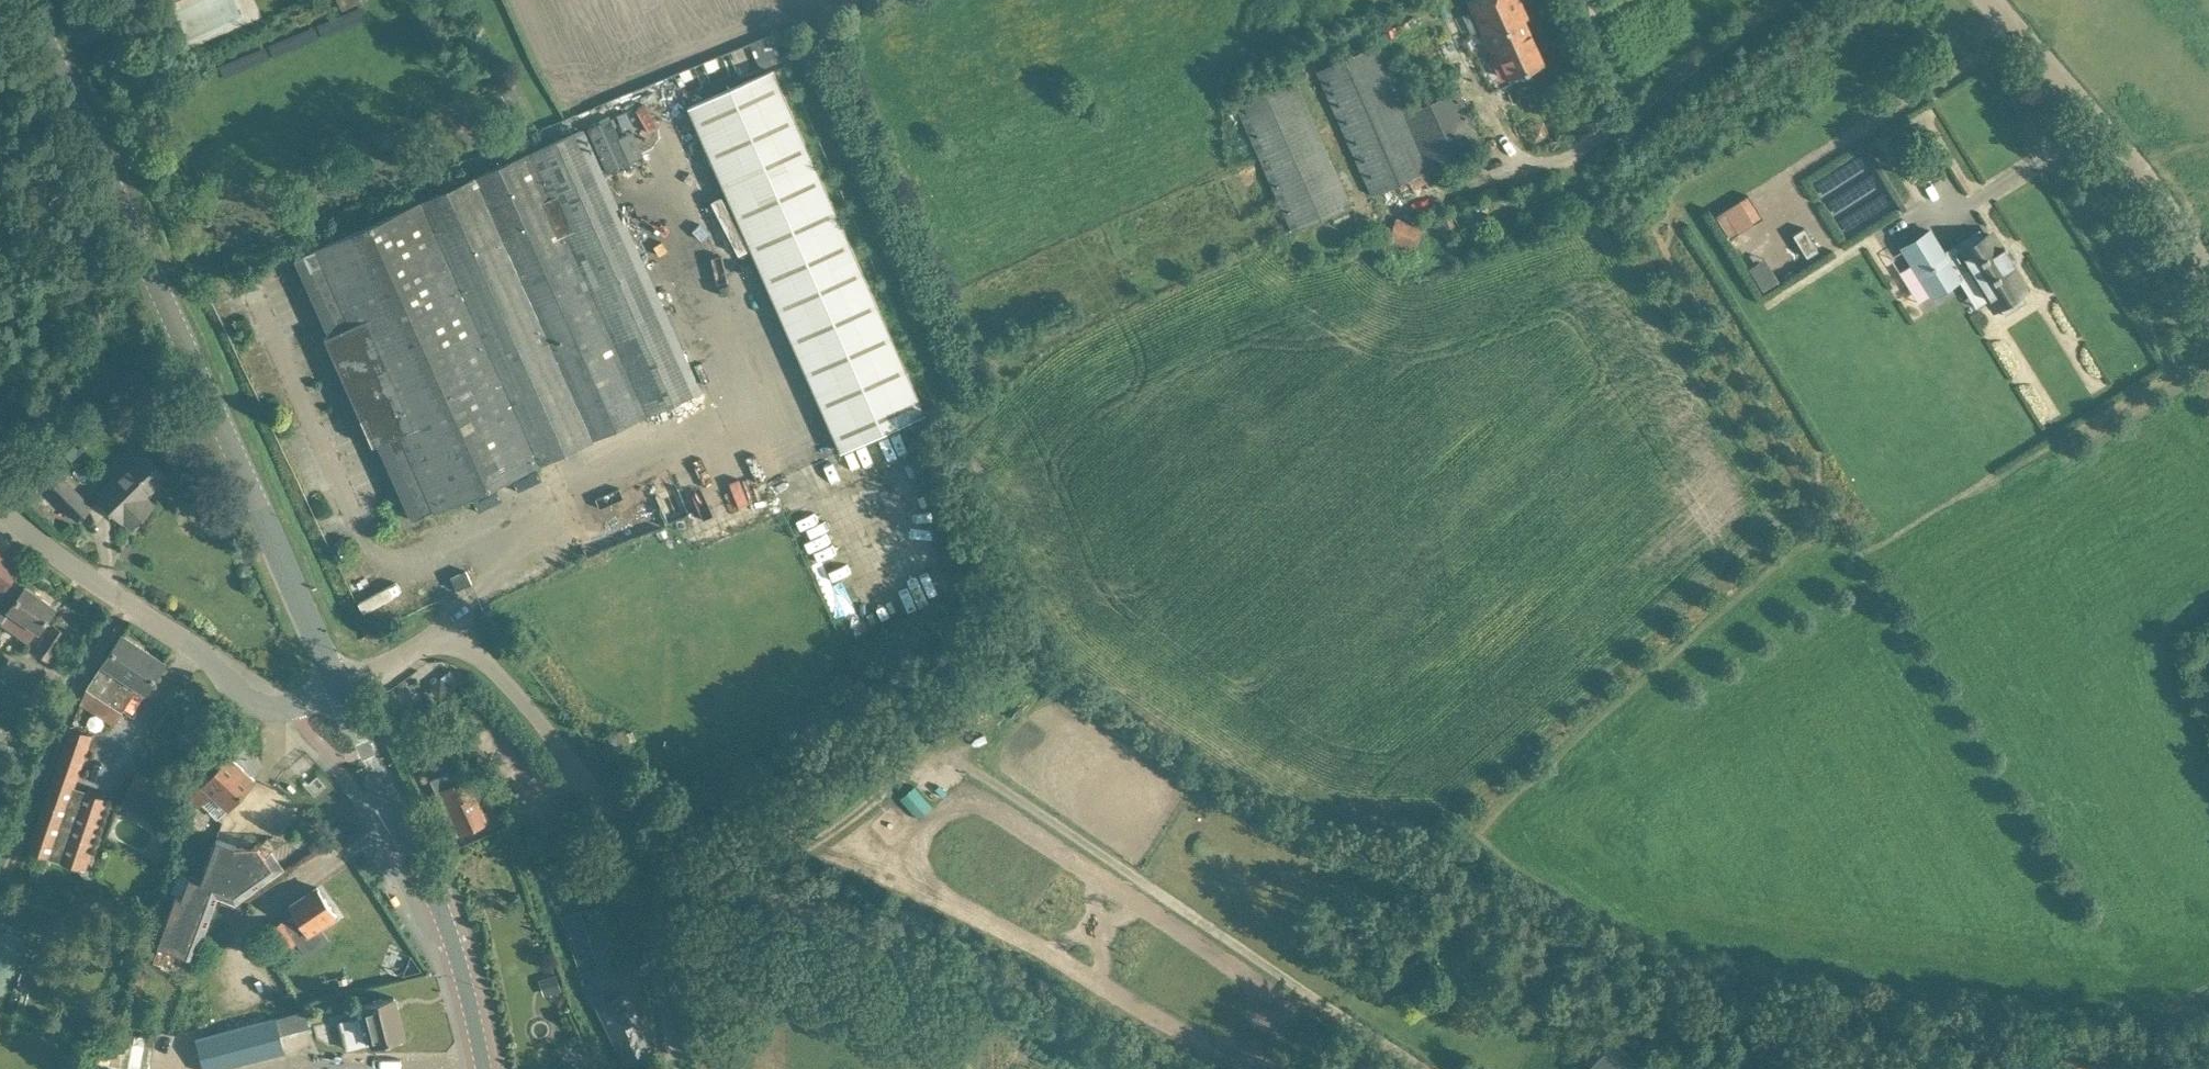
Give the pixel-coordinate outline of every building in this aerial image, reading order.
[(341,11),(361,2),(360,0),(337,0),(341,11)] [(1528,17),(1521,0),(1469,0),(1468,1),(1491,53),(1497,50),(1509,78),(1544,63),(1525,19),(1528,17)] [(1435,167),(1410,111),(1380,43),(1316,72),(1371,195),(1435,167)] [(840,452),(925,415),(772,69),(687,106),(840,452)] [(1350,205),(1341,185),(1294,79),(1237,104),(1293,231),(1350,205)] [(1435,167),(1482,146),(1457,90),(1410,111),(1435,167)] [(581,130),(294,259),(329,335),(324,337),(373,446),(377,444),(412,520),(698,390),(581,130)] [(1730,201),(1741,228),(1777,212),(1766,186),(1730,201)] [(1806,228),(1822,249),(1834,239),(1818,218),(1806,228)] [(1929,230),(1901,247),(1932,297),(1960,279),(1959,276),(1970,269),(1995,309),(1998,306),(2004,316),(2027,301),(2021,292),(2025,290),(2010,267),(2015,264),(2015,263),(2013,264),(2003,249),(2005,247),(2004,246),(1999,249),(1990,234),(1985,237),(1979,229),(1943,252),(1929,230)] [(1774,284),(1794,270),(1779,249),(1759,263),(1774,284)] [(153,505),(146,498),(168,476),(143,451),(98,495),(122,521),(124,519),(131,526),(153,505)] [(62,478),(61,479),(48,466),(38,477),(51,490),(50,491),(78,519),(90,506),(62,478)] [(926,510),(944,502),(935,482),(917,489),(926,510)] [(766,513),(778,509),(773,494),(761,499),(766,513)] [(0,546),(0,594),(10,580),(23,563),(0,546)] [(456,590),(472,583),(466,571),(451,577),(456,590)] [(10,580),(0,594),(0,618),(2,620),(0,623),(29,644),(42,625),(55,607),(25,586),(23,589),(10,580)] [(896,588),(900,609),(922,604),(918,583),(896,588)] [(874,619),(877,596),(867,595),(864,617),(874,619)] [(51,662),(70,635),(52,623),(34,649),(51,662)] [(164,662),(143,648),(122,634),(87,688),(123,711),(137,690),(143,694),(164,662)] [(441,677),(451,690),(460,682),(450,670),(441,677)] [(490,734),(505,751),(515,742),(500,725),(490,734)] [(70,727),(27,851),(82,870),(107,798),(74,787),(92,734),(70,727)] [(202,783),(188,798),(199,807),(201,804),(217,819),(227,808),(228,808),(240,795),(255,779),(229,755),(214,771),(212,773),(212,774),(203,783),(202,783)] [(176,793),(137,772),(120,803),(159,824),(176,793)] [(433,778),(429,780),(449,825),(455,822),(460,834),(487,821),(490,827),(501,822),(498,816),(494,806),(482,811),(467,778),(453,785),(448,772),(433,778)] [(218,900),(220,900),(231,904),(283,868),(271,851),(276,848),(267,837),(249,850),(216,838),(200,879),(189,875),(181,896),(175,894),(157,944),(158,944),(152,961),(188,975),(194,957),(197,958),(218,900)] [(295,916),(284,923),(297,943),(319,928),(337,915),(317,887),(299,899),(289,906),(295,916)] [(580,971),(599,965),(581,909),(562,915),(580,971)] [(282,921),(268,931),(282,952),(297,943),(284,923),(282,921)] [(0,930),(0,1004),(4,1006),(28,941),(0,930)] [(623,1056),(646,1044),(638,1028),(642,1026),(626,993),(612,1000),(608,991),(594,998),(623,1056)] [(404,1036),(395,999),(394,997),(356,1007),(357,1014),(340,1018),(348,1051),(390,1040),(390,1039),(404,1036)] [(197,1039),(185,1042),(189,1056),(200,1053),(204,1068),(211,1068),(286,1052),(282,1034),(311,1027),(308,1014),(197,1039)] [(160,1025),(148,1024),(143,1068),(156,1068),(160,1025)] [(1589,1068),(1588,1068),(1639,1068),(1642,1066),(1614,1040),(1589,1068)]
